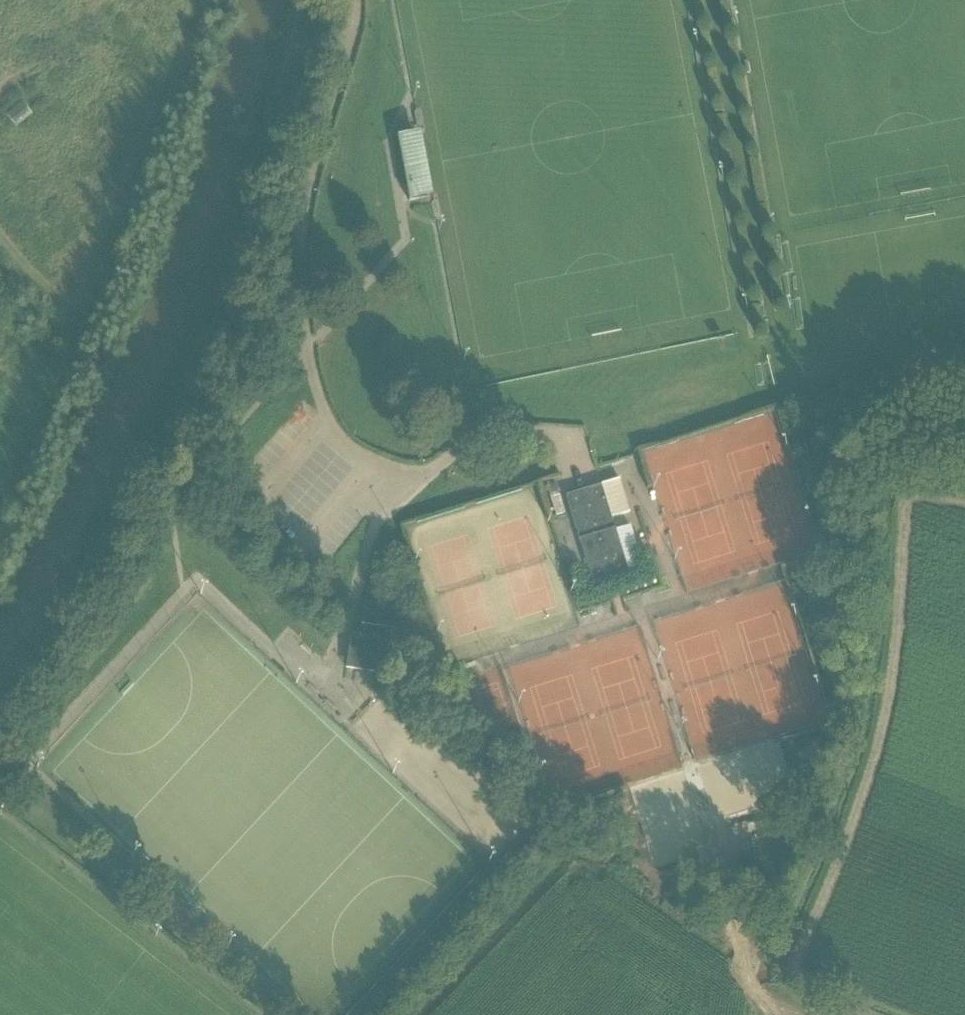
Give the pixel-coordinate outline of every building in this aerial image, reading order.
[(408,134),(397,137),(400,155),(401,161),(406,184),(409,201),(431,197),(419,132),(408,134)] [(565,496),(570,512),(571,515),(587,566),(592,584),(628,572),(623,555),(611,519),(630,513),(629,510),(625,498),(619,479),(565,496)] [(555,485),(547,487),(550,496),(558,494),(555,485)] [(346,668),(378,672),(381,652),(392,654),(399,607),(364,602),(359,636),(351,635),(350,635),(347,655),(346,668)]
